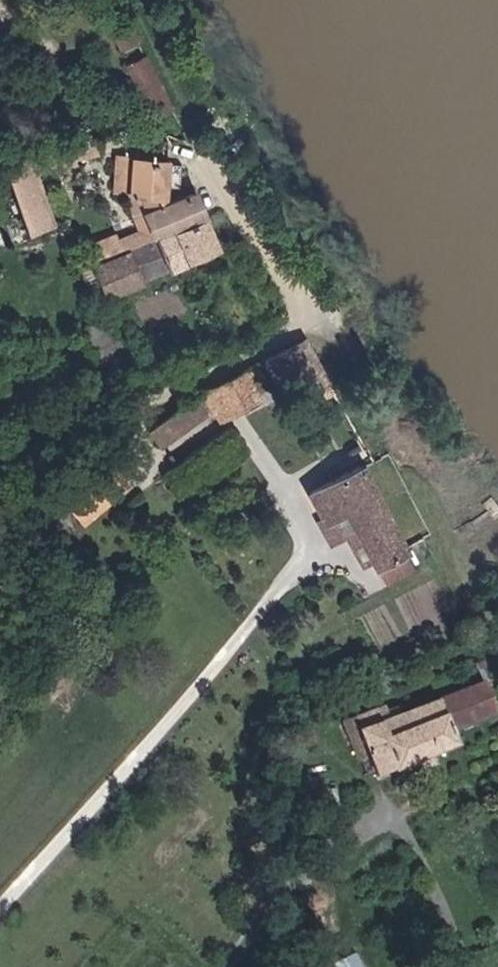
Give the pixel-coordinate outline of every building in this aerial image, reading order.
[(120,18),(118,12),(97,25),(109,50),(131,40),(120,18)] [(161,100),(137,52),(117,65),(143,115),(164,104),(161,100)] [(133,189),(152,191),(161,190),(164,151),(141,149),(141,139),(115,137),(110,144),(108,142),(105,143),(104,161),(112,162),(114,149),(118,149),(119,156),(125,157),(123,189),(133,189)] [(0,158),(0,172),(20,231),(44,222),(26,170),(20,152),(0,158)] [(150,191),(146,193),(135,210),(121,215),(133,238),(142,235),(164,226),(166,225),(198,212),(200,211),(189,188),(160,199),(161,190),(152,191),(150,191)] [(133,189),(129,198),(146,193),(150,191),(152,191),(133,189)] [(135,210),(146,193),(129,198),(121,215),(135,210)] [(201,213),(200,211),(198,212),(166,225),(143,275),(179,256),(207,242),(214,238),(204,218),(201,213)] [(143,275),(166,225),(164,226),(142,235),(133,238),(128,241),(120,245),(122,250),(120,253),(86,267),(101,297),(143,275)] [(82,260),(86,267),(120,253),(122,250),(120,245),(82,260)] [(238,360),(148,430),(167,453),(256,383),(238,360)] [(275,384),(284,381),(286,380),(279,360),(267,367),(275,384)] [(225,434),(204,446),(220,474),(223,472),(224,471),(234,467),(240,463),(225,434)] [(187,493),(220,474),(204,446),(169,467),(178,482),(186,494),(187,493)] [(83,528),(130,482),(95,447),(48,494),(83,528)] [(380,573),(391,592),(412,580),(419,576),(405,552),(366,478),(333,495),(375,572),(380,573)] [(475,695),(385,732),(369,737),(355,743),(347,746),(352,765),(349,767),(357,788),(370,784),(373,785),(452,755),(447,741),(487,725),(475,695)] [(358,719),(356,713),(355,710),(344,713),(345,716),(348,721),(358,719)] [(368,733),(369,737),(385,732),(380,720),(367,725),(368,733)]
